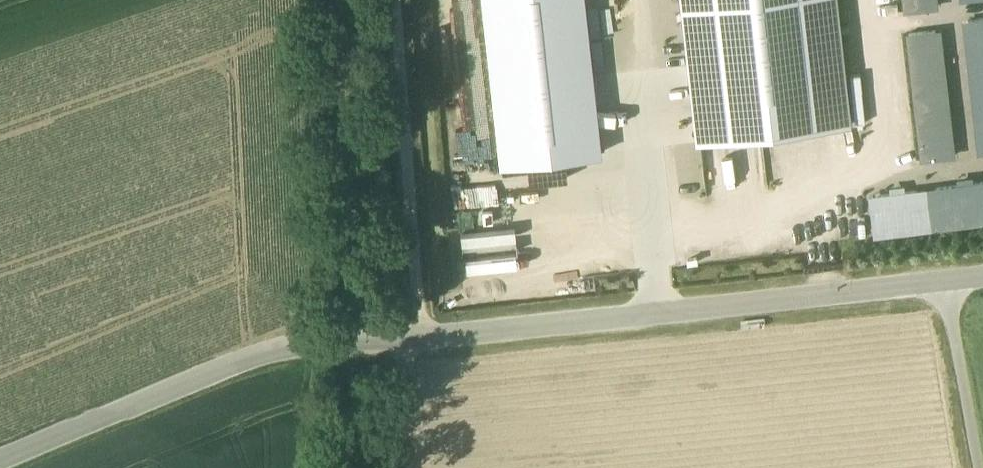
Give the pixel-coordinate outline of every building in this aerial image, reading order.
[(502,163),(599,151),(582,0),(483,0),(502,163)] [(699,142),(852,124),(838,0),(682,0),(699,142)] [(903,10),(938,7),(938,0),(902,0),(903,10)] [(966,19),(977,155),(982,154),(982,18),(966,19)] [(920,161),(956,158),(945,29),(910,32),(920,161)] [(982,225),(982,181),(973,181),(974,183),(870,191),(874,234),(982,225)] [(496,241),(509,240),(509,231),(488,231),(488,222),(459,222),(459,256),(496,256),(496,241)]
